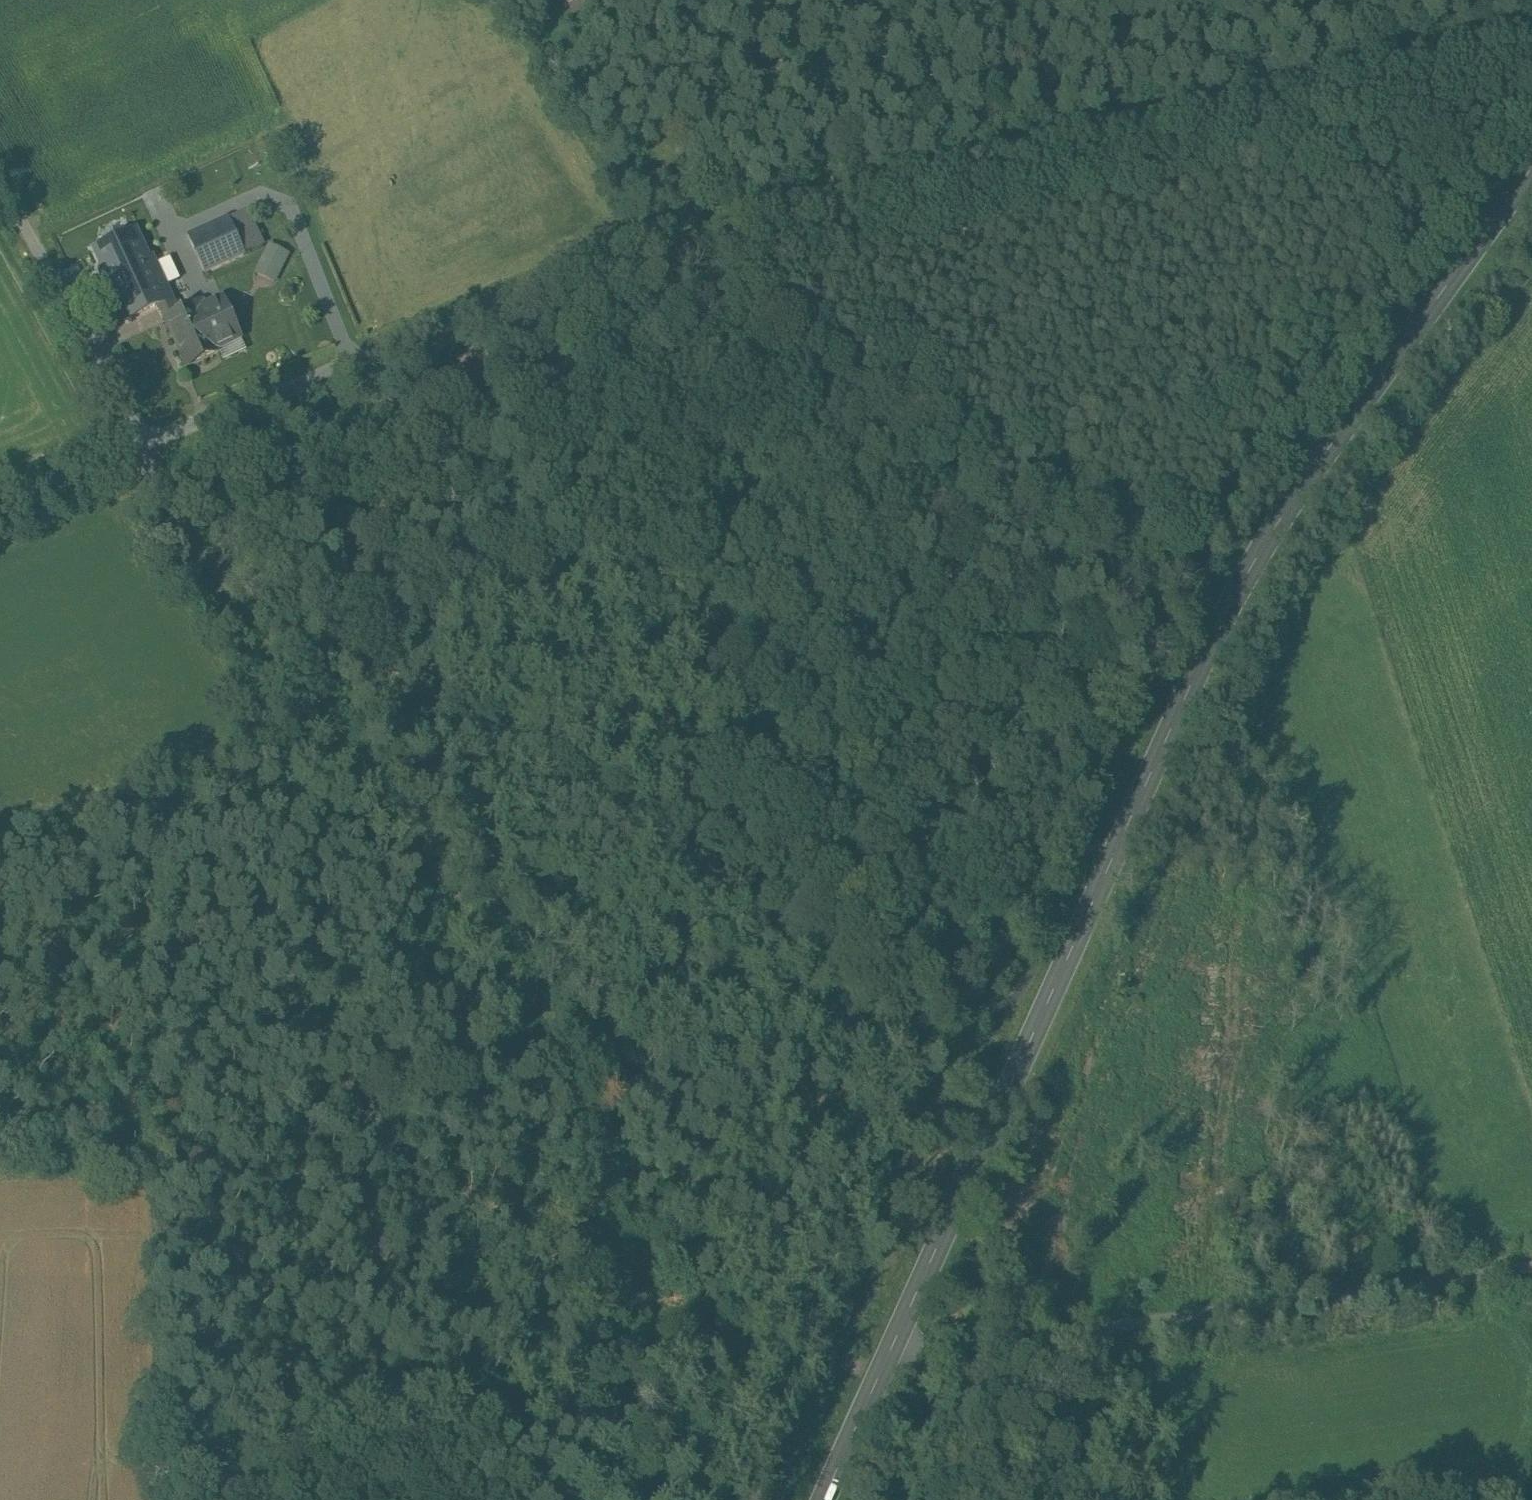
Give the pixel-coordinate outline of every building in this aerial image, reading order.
[(574,14),(596,2),(595,0),(566,0),(574,14)] [(228,219),(189,237),(205,272),(219,266),(244,254),(228,219)] [(183,295),(150,224),(136,231),(151,265),(155,263),(171,300),(183,295)] [(151,265),(136,231),(96,250),(128,319),(159,304),(166,319),(178,314),(171,300),(155,263),(151,265)] [(290,256),(270,245),(260,264),(281,275),(290,256)] [(281,275),(260,264),(255,274),(276,285),(281,275)] [(226,297),(218,300),(233,333),(215,341),(220,351),(242,341),(245,340),(226,297)] [(178,314),(166,319),(175,339),(187,366),(220,351),(215,341),(233,333),(218,300),(204,307),(202,302),(178,314)] [(242,341),(220,351),(224,362),(247,352),(242,341)]
